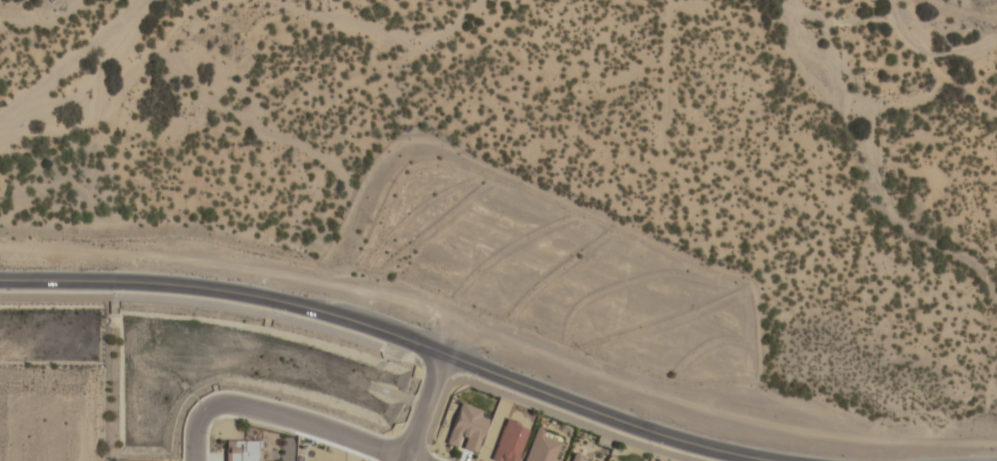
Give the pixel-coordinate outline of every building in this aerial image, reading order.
[(445,444),(474,453),(485,419),(478,417),(481,409),(458,402),(445,444)] [(256,440),(224,440),(224,460),(256,460),(256,440)]
